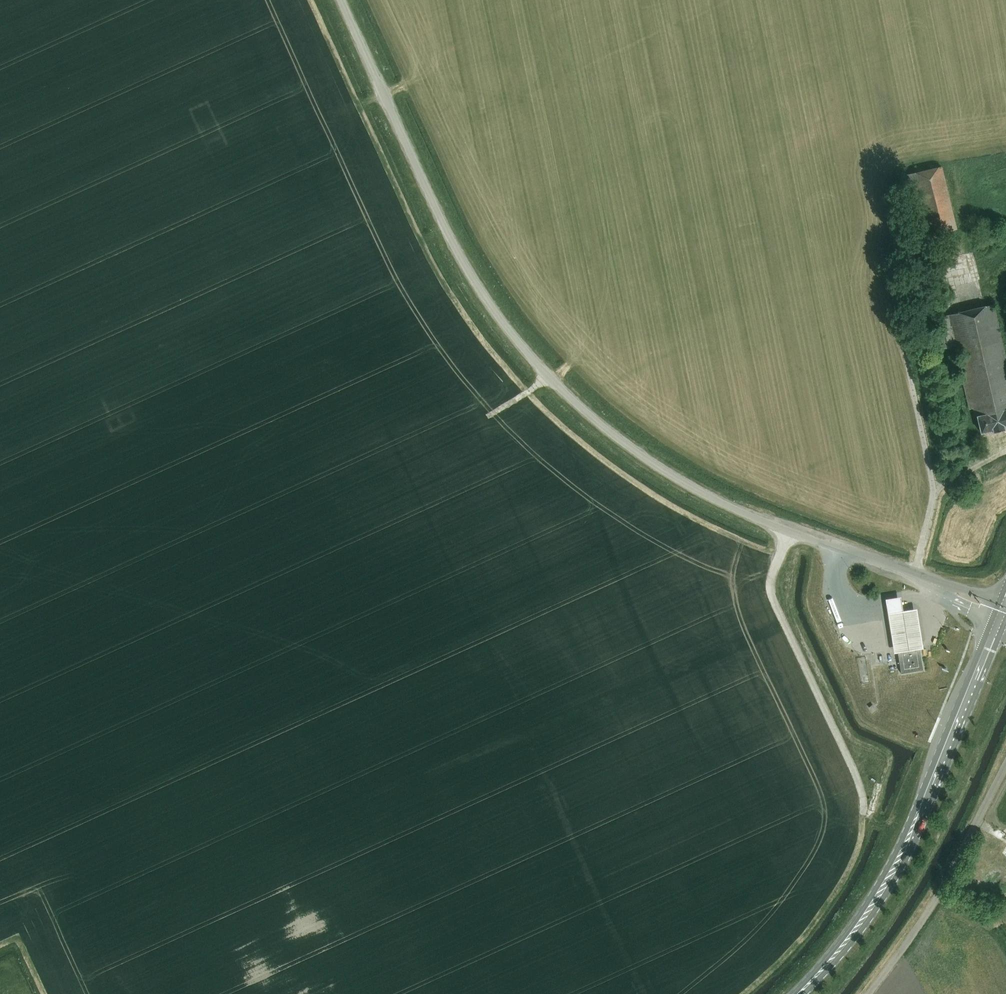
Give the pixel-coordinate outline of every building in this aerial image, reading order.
[(949,164),(910,172),(913,187),(932,183),(936,204),(945,202),(949,218),(957,216),(959,223),(961,223),(949,164)] [(933,318),(940,349),(955,346),(957,356),(969,409),(973,408),(975,417),(977,416),(981,432),(993,429),(993,432),(1004,428),(1004,426),(1005,426),(1005,360),(993,304),(933,318)] [(885,600),(893,652),(898,652),(919,648),(923,648),(916,609),(902,611),(899,598),(885,600)] [(898,652),(901,673),(923,669),(919,648),(898,652)]
